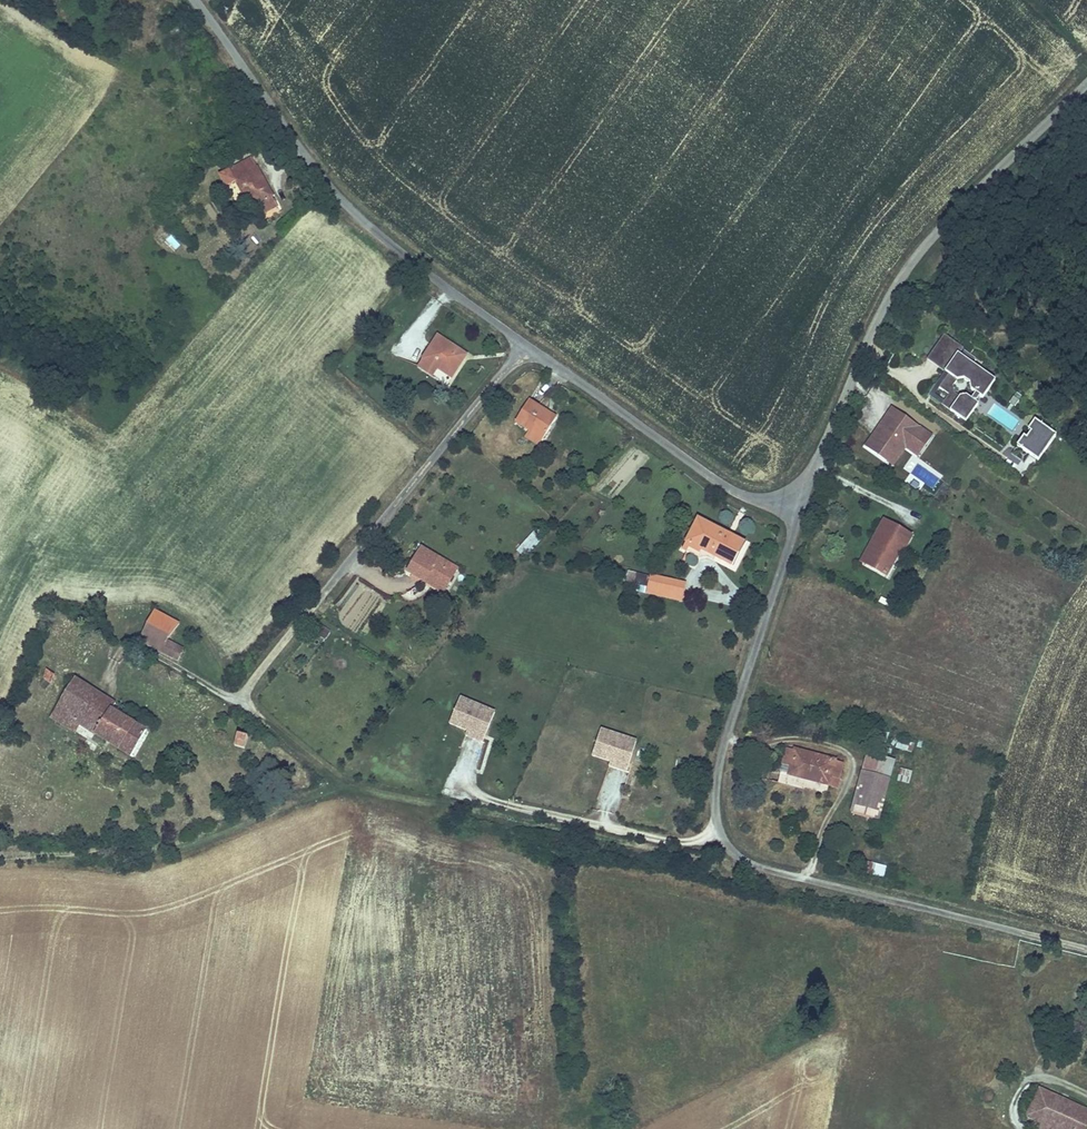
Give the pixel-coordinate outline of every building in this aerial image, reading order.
[(273,194),(253,157),(220,175),(239,212),(257,202),(263,214),(276,207),(270,195),(273,194)] [(165,241),(176,249),(181,243),(170,234),(165,241)] [(452,380),(469,355),(439,336),(423,360),(439,370),(452,380)] [(954,362),(961,351),(943,339),(926,364),(944,376),(948,379),(938,392),(948,399),(941,409),(966,426),(977,410),(964,401),(957,403),(952,399),(950,392),(954,386),(961,385),(967,389),(968,396),(980,404),(992,388),(954,362)] [(418,367),(434,378),(439,370),(423,360),(418,367)] [(948,379),(944,376),(935,390),(938,392),(948,379)] [(530,400),(516,422),(529,431),(526,437),(539,445),(557,417),(530,400)] [(932,437),(892,410),(878,429),(881,431),(878,437),(873,438),(865,448),(885,462),(898,444),(905,449),(918,457),(932,437)] [(1033,427),(1026,436),(1029,438),(1024,445),(1021,443),(1015,451),(1035,467),(1054,443),(1033,427)] [(878,437),(881,431),(878,429),(873,438),(878,437)] [(893,467),(905,449),(898,444),(885,462),(893,467)] [(734,567),(747,543),(698,518),(682,550),(699,558),(702,551),(734,567)] [(881,524),(858,567),(886,582),(900,556),(903,557),(912,540),(881,524)] [(520,546),(530,553),(542,536),(533,529),(520,546)] [(449,587),(459,570),(423,548),(409,572),(424,582),(429,575),(449,587)] [(382,570),(391,555),(382,550),(373,565),(382,570)] [(683,602),(687,585),(629,571),(625,588),(683,602)] [(449,587),(429,575),(424,582),(444,594),(449,587)] [(152,611),(137,641),(178,659),(184,646),(169,638),(175,622),(152,611)] [(43,679),(51,683),(55,675),(47,671),(43,679)] [(148,732),(112,711),(107,720),(97,714),(93,721),(80,714),(95,690),(75,679),(52,719),(75,733),(79,727),(133,758),(148,732)] [(95,690),(80,714),(93,721),(97,714),(107,720),(112,711),(117,703),(95,690)] [(495,712),(460,698),(452,719),(470,726),(487,733),(495,712)] [(483,742),(487,733),(470,726),(467,735),(483,742)] [(637,741),(602,730),(595,750),(614,756),(631,762),(637,741)] [(248,739),(237,736),(235,747),(245,749),(248,739)] [(898,748),(911,752),(914,743),(900,739),(898,748)] [(785,750),(781,766),(788,768),(784,783),(827,793),(829,786),(838,789),(844,764),(785,750)] [(10,765),(5,755),(0,757),(0,770),(10,765)] [(894,762),(867,755),(851,815),(878,822),(894,762)] [(628,771),(631,762),(614,756),(611,766),(628,771)] [(908,784),(912,770),(900,767),(896,780),(908,784)] [(629,777),(610,769),(596,806),(614,814),(629,777)] [(883,875),(885,866),(874,864),(872,872),(883,875)] [(1086,1127),(1086,1106),(1038,1083),(1024,1114),(1039,1121),(1035,1128),(1086,1128),(1086,1127)]
